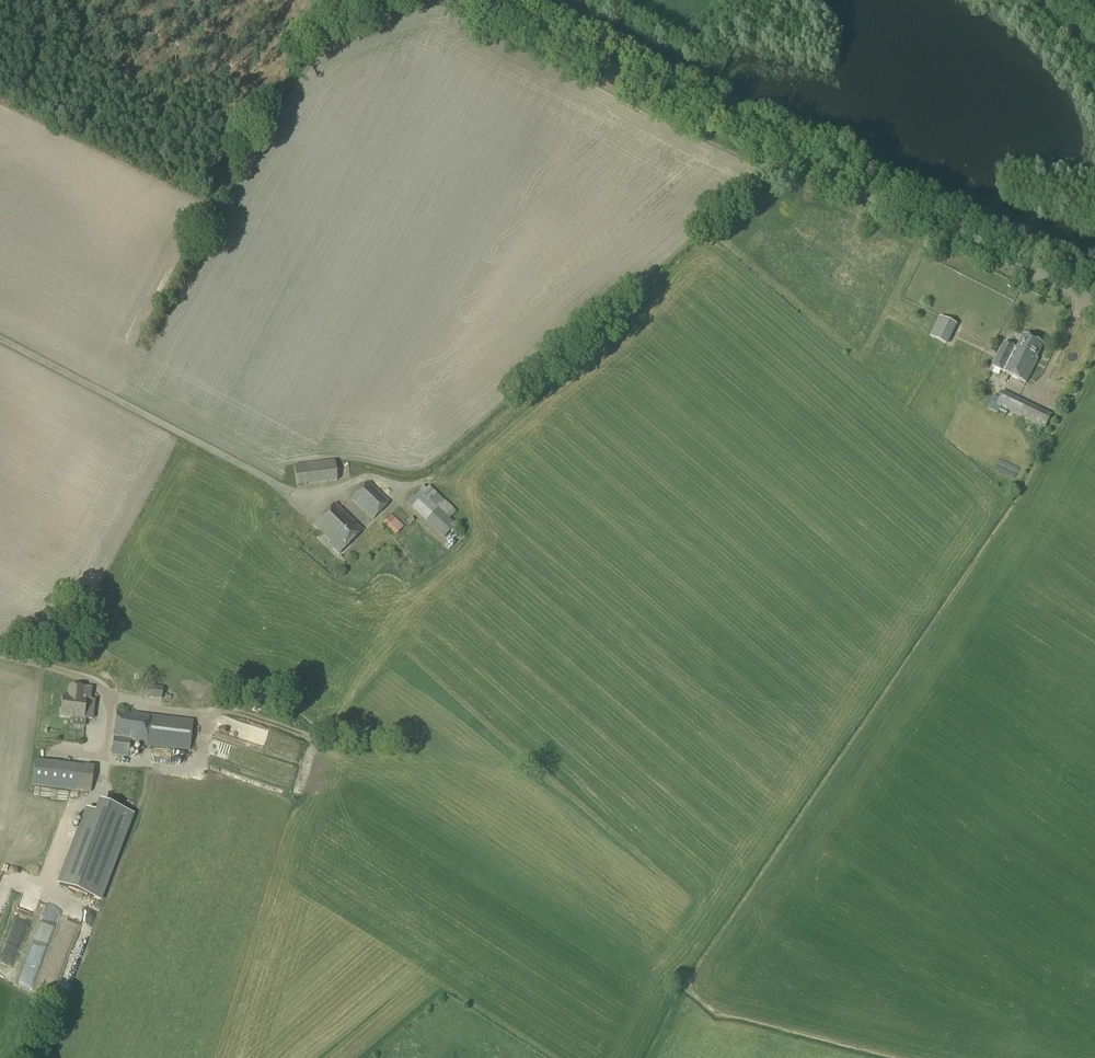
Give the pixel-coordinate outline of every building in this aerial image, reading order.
[(941,315),(934,336),(952,343),(960,322),(941,315)] [(1036,359),(1043,345),(1023,335),(1016,349),(1004,343),(992,367),(1026,384),(1038,360),(1036,359)] [(1021,417),(1027,404),(1003,392),(996,405),(1021,417)] [(294,466),(296,487),(306,486),(303,464),(294,466)] [(372,520),(389,502),(368,483),(351,500),(372,520)] [(419,490),(406,503),(443,538),(456,525),(419,490)] [(339,555),(363,531),(335,504),(314,526),(330,542),(328,544),(339,555)] [(395,536),(404,527),(391,514),(382,523),(395,536)] [(431,585),(446,575),(439,566),(424,576),(431,585)] [(162,700),(163,688),(143,686),(142,697),(162,700)] [(82,700),(84,688),(69,687),(68,698),(63,698),(60,716),(83,719),(86,700),(82,700)] [(190,752),(193,720),(116,711),(111,755),(129,758),(130,751),(133,752),(134,745),(190,752)] [(31,786),(39,787),(91,793),(94,767),(34,760),(32,775),(31,786)] [(290,779),(298,782),(302,771),(294,768),(290,779)] [(100,802),(96,813),(68,888),(69,889),(100,900),(132,815),(100,802)] [(0,969),(13,974),(43,897),(30,892),(0,969)] [(65,936),(79,941),(88,918),(74,912),(65,936)]
